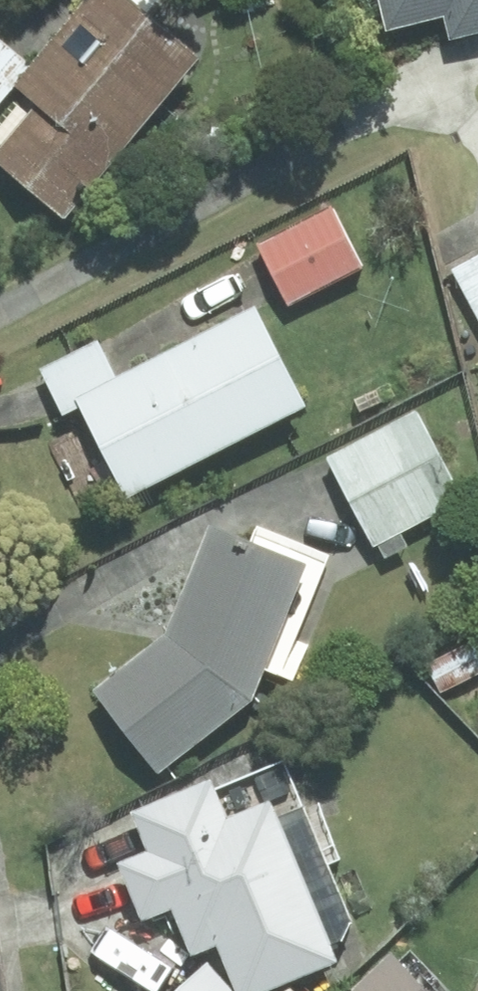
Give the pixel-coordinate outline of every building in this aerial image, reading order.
[(65,216),(198,58),(129,0),(88,0),(15,87),(19,93),(0,116),(0,162),(65,216)] [(389,26),(447,12),(452,35),(477,28),(477,0),(383,0),(389,26)] [(28,64),(0,41),(0,97),(28,64)] [(360,265),(331,210),(260,247),(289,302),(360,265)] [(454,271),(477,317),(477,258),(454,271)] [(304,404),(254,310),(117,381),(78,401),(80,405),(127,495),(304,404)] [(80,405),(78,401),(117,381),(97,342),(41,369),(63,414),(80,405)] [(373,548),(378,545),(384,558),(408,545),(402,532),(463,500),(416,410),(326,458),(373,548)] [(293,640),(326,558),(257,531),(251,545),(210,529),(168,636),(96,692),(158,771),(250,699),(263,667),(292,679),(306,645),(293,640)] [(239,990),(256,990),(334,959),(351,920),(285,760),(212,789),(209,781),(134,812),(151,853),(122,865),(144,917),(174,905),(193,951),(219,941),(239,990)] [(391,955),(353,990),(449,990),(410,950),(397,962),(391,955)] [(177,990),(230,990),(205,965),(177,990)]
